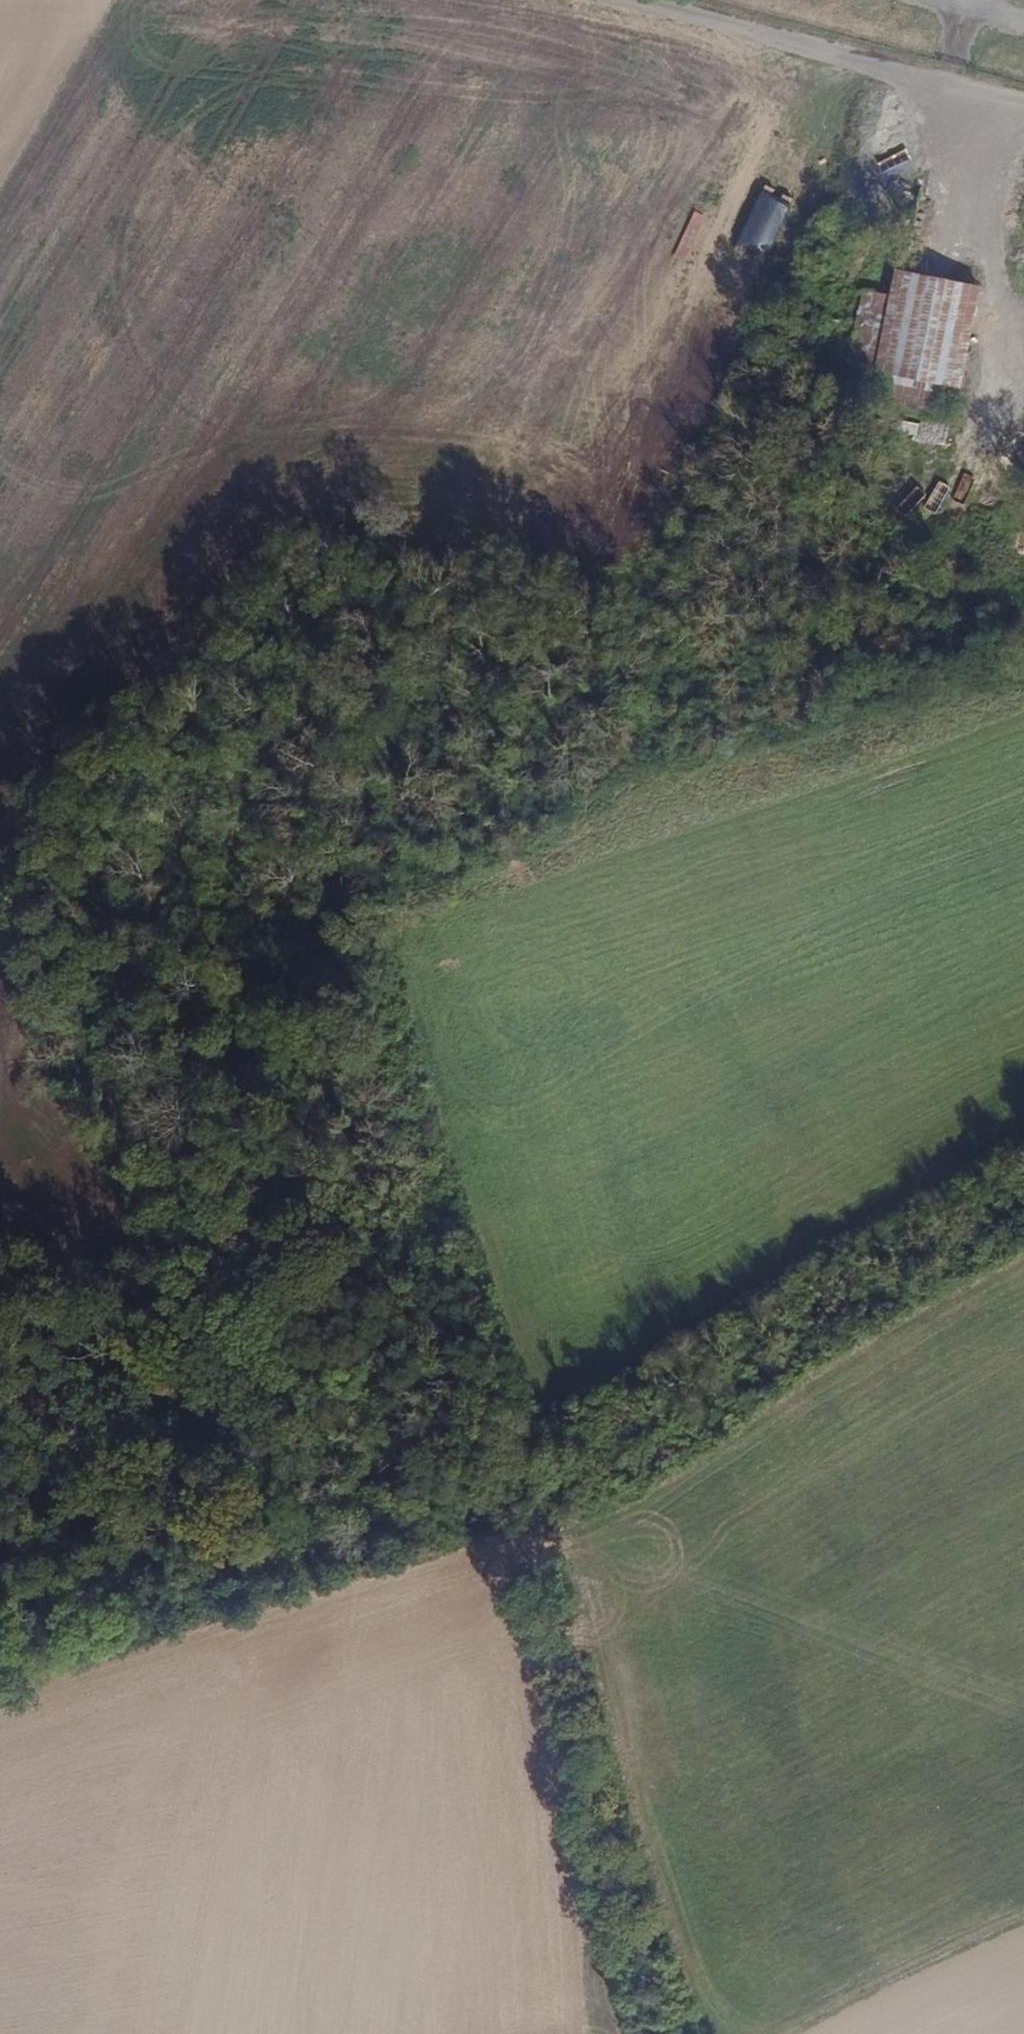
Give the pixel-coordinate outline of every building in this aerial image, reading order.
[(966,386),(982,280),(893,266),(881,343),(858,339),(853,369),(966,386)]
